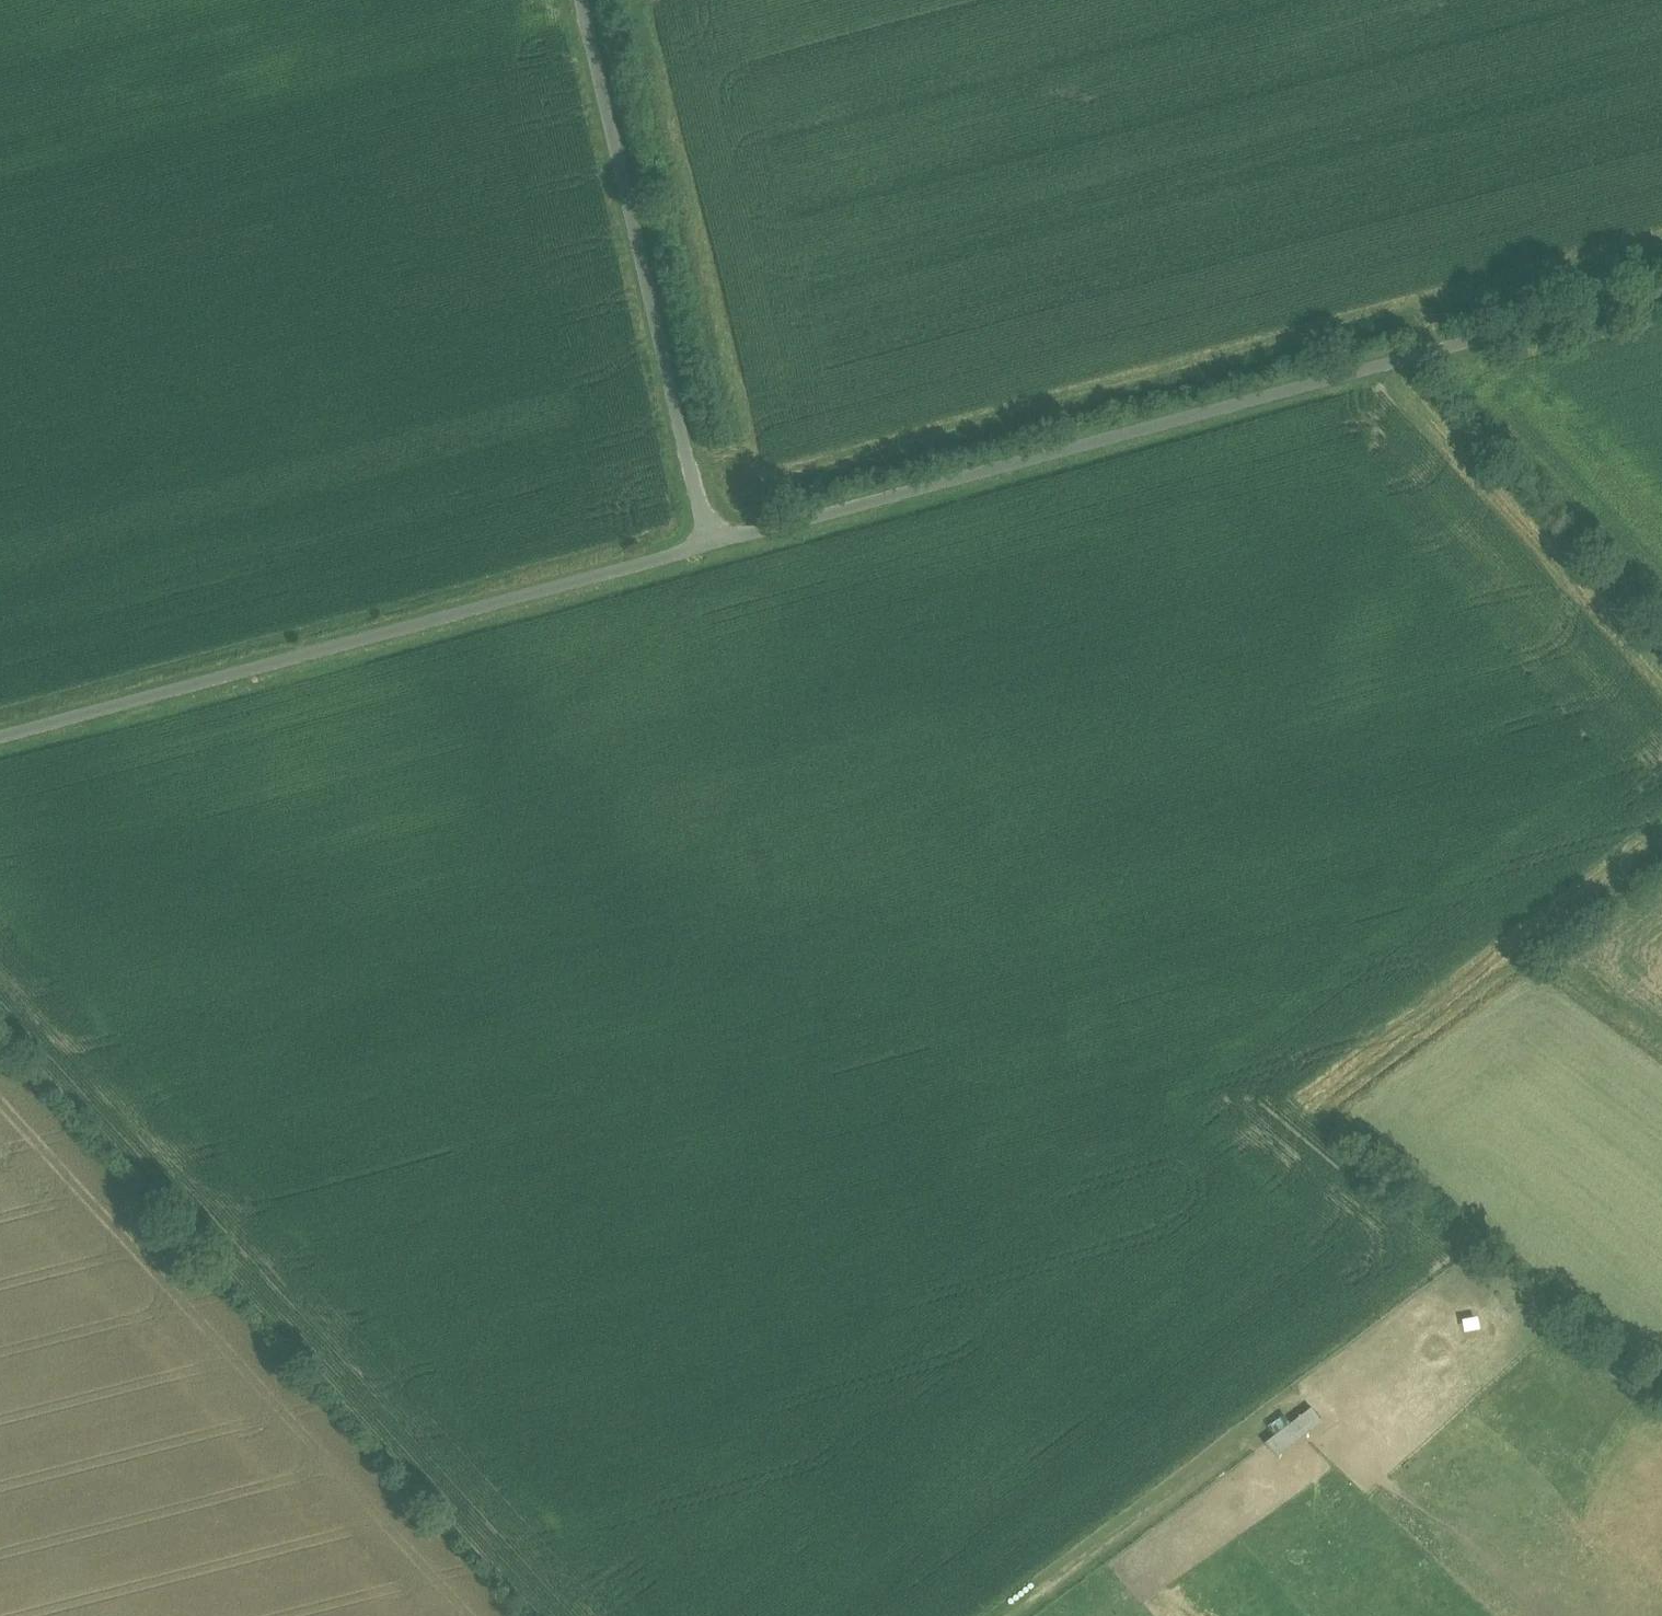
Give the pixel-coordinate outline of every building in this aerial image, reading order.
[(1311,1405),(1264,1441),(1275,1456),(1322,1420),(1311,1405)]
